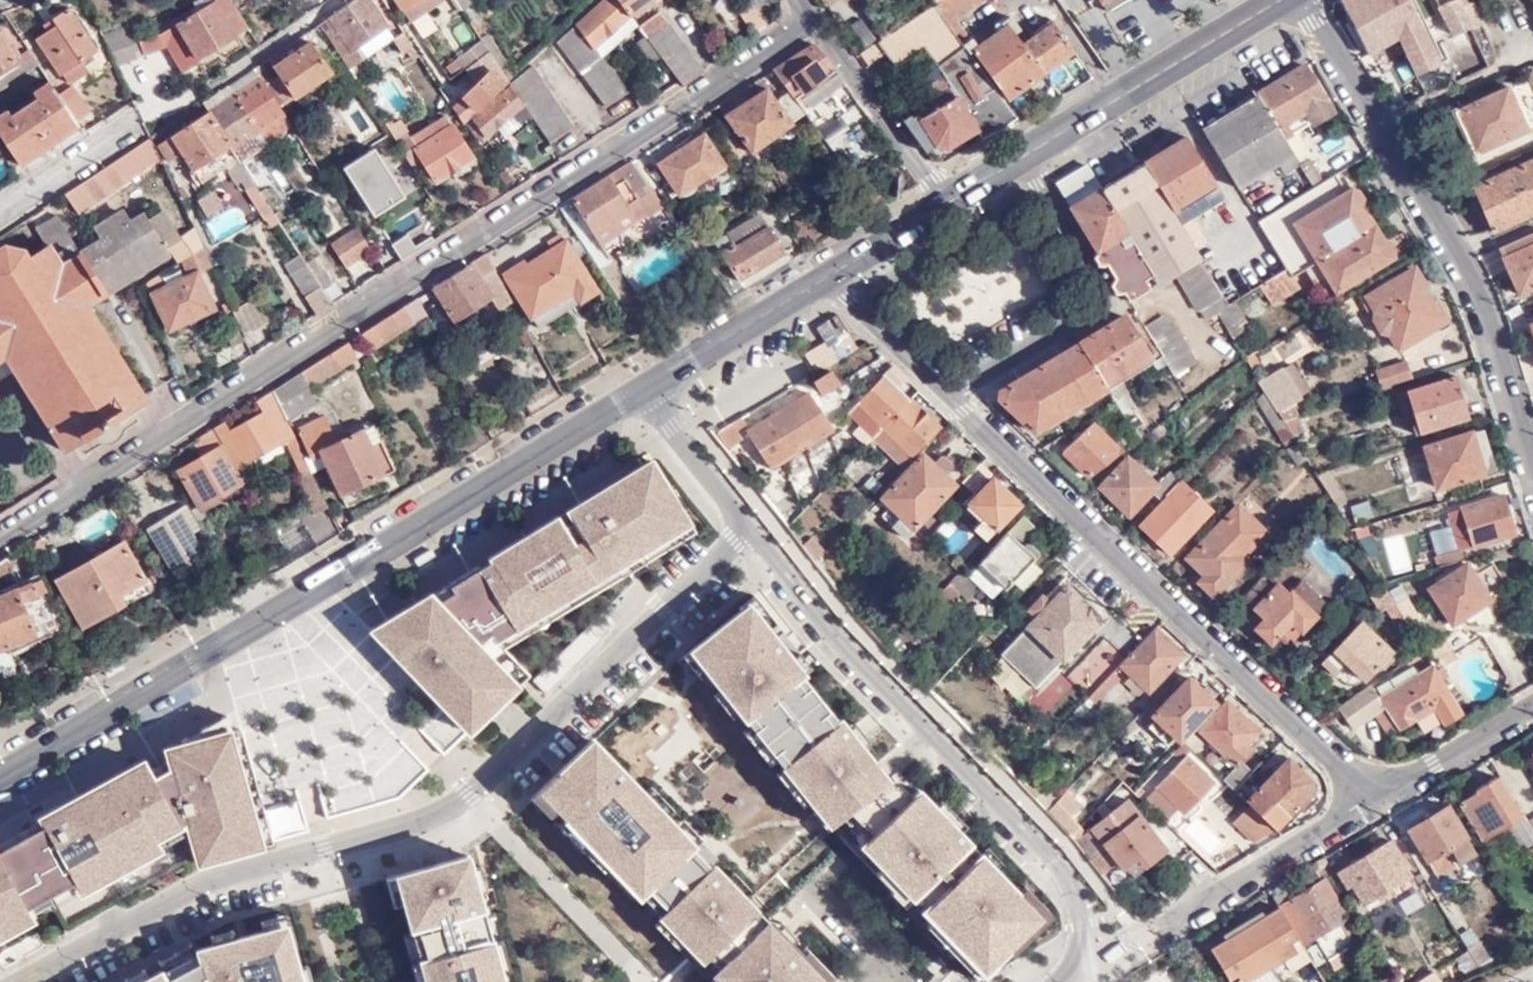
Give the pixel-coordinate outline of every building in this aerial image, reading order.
[(245,26),(229,0),(195,0),(190,3),(197,12),(175,25),(183,37),(175,42),(179,49),(187,44),(197,60),(245,26)] [(344,67),(358,58),(350,46),(384,24),(369,0),(349,0),(318,21),(344,67)] [(409,17),(436,0),(397,0),(409,17)] [(460,8),(472,0),(455,0),(460,8)] [(573,23),(590,46),(621,19),(624,23),(630,18),(626,13),(617,0),(598,0),(573,23)] [(626,13),(645,0),(617,0),(626,13)] [(751,34),(766,24),(750,0),(748,0),(734,10),(751,34)] [(933,6),(929,0),(928,0),(901,18),(902,21),(897,24),(893,19),(885,25),(891,34),(933,6)] [(933,6),(967,52),(972,49),(1007,97),(1072,50),(1049,17),(1045,19),(1049,24),(1022,43),(1013,31),(1019,27),(1009,14),(1000,20),(1004,26),(976,45),(972,38),(970,39),(955,19),(982,0),(941,0),(933,6)] [(1123,0),(1101,0),(1107,9),(1123,0)] [(1367,56),(1399,41),(1416,76),(1438,66),(1408,0),(1341,0),(1367,56)] [(1452,38),(1467,31),(1452,1),(1436,8),(1452,38)] [(981,140),(1016,119),(967,52),(933,6),(891,34),(882,40),(859,56),(866,65),(884,53),(894,68),(924,48),(943,77),(979,130),(976,132),(981,140)] [(68,8),(51,19),(56,25),(38,38),(60,73),(62,71),(68,82),(86,70),(79,60),(95,51),(68,8)] [(657,55),(675,80),(678,84),(699,68),(657,10),(635,25),(643,35),(657,55)] [(873,41),(858,20),(848,27),(863,48),(873,41)] [(138,47),(128,23),(102,34),(114,64),(135,54),(133,49),(138,47)] [(602,104),(624,90),(590,46),(573,23),(553,42),(602,104)] [(882,40),(891,34),(885,25),(874,31),(882,40)] [(261,60),(252,65),(276,105),(329,71),(303,31),(266,56),(276,70),(267,76),(261,69),(263,64),(261,60)] [(402,51),(412,45),(403,31),(393,38),(402,51)] [(488,51),(502,73),(507,69),(502,63),(505,61),(486,32),(479,37),(480,39),(488,51)] [(649,60),(657,55),(643,35),(635,41),(649,60)] [(19,64),(0,36),(0,76),(19,64)] [(457,57),(465,67),(488,51),(480,39),(457,57)] [(785,91),(800,112),(809,123),(818,116),(809,102),(808,100),(803,104),(796,93),(832,67),(816,45),(813,44),(810,44),(768,70),(785,91)] [(461,121),(462,120),(506,80),(502,73),(488,51),(465,67),(466,69),(475,63),(477,66),(482,62),(488,70),(452,108),(461,121)] [(38,64),(32,55),(19,64),(0,76),(0,88),(38,64)] [(528,112),(546,140),(571,123),(532,61),(508,81),(509,83),(528,112)] [(252,80),(233,93),(256,130),(281,113),(276,105),(252,65),(246,69),(252,80)] [(808,100),(809,102),(842,80),(832,67),(796,93),(803,104),(808,100)] [(1258,96),(1286,140),(1335,111),(1307,67),(1258,96)] [(246,69),(226,83),(233,93),(252,80),(246,69)] [(757,77),(713,105),(748,152),(790,124),(787,121),(800,112),(785,91),(772,98),(757,77)] [(945,161),(981,140),(976,132),(979,130),(943,77),(902,104),(911,116),(903,121),(932,160),(945,161)] [(75,124),(73,120),(57,95),(49,82),(32,93),(36,99),(11,116),(6,110),(0,114),(0,137),(18,163),(75,124)] [(226,83),(210,93),(205,97),(212,107),(233,93),(226,83)] [(517,119),(528,112),(509,83),(501,88),(465,118),(477,137),(510,108),(517,119)] [(1527,131),(1507,86),(1453,111),(1473,155),(1527,131)] [(57,95),(73,120),(87,113),(70,87),(57,95)] [(212,107),(205,97),(200,101),(205,109),(235,156),(236,158),(263,140),(256,130),(233,93),(212,107)] [(1237,189),(1295,154),(1286,140),(1258,96),(1201,131),(1237,189)] [(235,156),(205,109),(155,143),(166,159),(180,151),(199,180),(235,156)] [(705,110),(699,113),(705,122),(710,118),(705,110)] [(281,113),(256,130),(263,140),(288,124),(281,113)] [(389,141),(408,168),(421,160),(433,181),(471,158),(444,115),(408,139),(404,132),(399,135),(389,141)] [(382,128),(389,141),(399,135),(394,125),(388,128),(387,126),(382,128)] [(1338,131),(1319,143),(1326,156),(1346,144),(1338,131)] [(699,132),(653,161),(674,193),(721,164),(699,132)] [(727,133),(718,139),(731,157),(740,151),(727,133)] [(157,158),(147,136),(65,191),(76,210),(157,158)] [(1185,136),(1144,161),(1172,207),(1213,181),(1185,136)] [(376,149),(338,173),(368,222),(418,190),(402,166),(391,173),(376,149)] [(627,160),(567,197),(597,242),(611,234),(604,223),(626,208),(624,204),(611,185),(618,180),(632,199),(642,214),(646,218),(661,207),(627,160)] [(1472,187),(1492,233),(1532,214),(1532,160),(1472,187)] [(1158,284),(1177,272),(1199,259),(1202,257),(1198,249),(1181,222),(1172,207),(1144,161),(1099,189),(1126,232),(1153,275),(1158,284)] [(1099,189),(1084,165),(1054,183),(1069,207),(1099,189)] [(230,176),(240,192),(245,189),(248,188),(252,185),(242,168),(230,176)] [(916,183),(908,171),(899,177),(907,189),(916,183)] [(1271,244),(1286,270),(1292,277),(1304,271),(1322,300),(1393,256),(1352,187),(1343,193),(1332,176),(1257,222),(1271,244)] [(248,188),(245,189),(269,228),(277,223),(276,222),(272,215),(261,199),(255,190),(252,185),(248,188)] [(261,186),(255,190),(261,199),(266,196),(261,186)] [(873,189),(864,195),(873,208),(883,202),(873,189)] [(1099,189),(1069,207),(1095,250),(1126,232),(1099,189)] [(195,201),(205,219),(222,210),(212,192),(195,201)] [(1181,222),(1198,249),(1241,223),(1223,196),(1181,222)] [(604,223),(611,234),(642,214),(632,199),(624,204),(626,208),(604,223)] [(731,247),(765,224),(755,210),(720,230),(731,247)] [(175,237),(158,212),(145,220),(140,213),(126,222),(118,212),(93,226),(102,238),(80,250),(56,212),(35,226),(47,244),(28,256),(24,248),(4,245),(0,247),(0,358),(5,355),(65,448),(145,399),(88,308),(166,255),(166,254),(160,246),(175,237)] [(272,215),(276,222),(281,219),(276,213),(272,215)] [(721,258),(743,286),(786,260),(780,253),(783,250),(765,224),(731,247),(720,254),(721,258)] [(353,226),(333,240),(349,263),(368,250),(353,226)] [(199,248),(189,227),(175,237),(160,246),(166,254),(168,252),(176,262),(180,260),(199,248)] [(555,231),(541,240),(546,248),(521,266),(518,262),(500,275),(535,325),(593,285),(555,231)] [(1130,302),(1152,288),(1146,280),(1153,275),(1126,232),(1095,251),(1130,302)] [(1498,249),(1505,264),(1532,252),(1532,233),(1498,249)] [(400,260),(416,250),(406,235),(390,245),(400,260)] [(333,240),(328,243),(343,266),(349,263),(333,240)] [(1228,307),(1233,302),(1286,270),(1271,244),(1258,252),(1259,255),(1214,283),(1228,307)] [(207,268),(199,248),(180,260),(187,276),(151,294),(167,330),(211,309),(194,273),(207,268)] [(699,257),(727,295),(743,286),(721,258),(720,254),(712,249),(699,257)] [(482,252),(471,259),(480,274),(491,268),(482,252)] [(1505,264),(1520,296),(1532,290),(1532,252),(1505,264)] [(302,263),(317,287),(334,276),(318,253),(302,263)] [(303,297),(317,287),(302,263),(296,254),(281,264),(303,297)] [(1211,317),(1217,314),(1228,307),(1214,283),(1199,259),(1177,272),(1200,310),(1202,309),(1208,319),(1212,317),(1211,317)] [(467,262),(429,287),(451,321),(488,297),(467,262)] [(1447,324),(1413,268),(1366,297),(1376,313),(1374,317),(1385,336),(1390,336),(1401,353),(1447,324)] [(252,296),(228,312),(230,316),(240,337),(264,321),(252,296)] [(412,298),(358,333),(366,348),(422,316),(412,298)] [(1217,314),(1233,339),(1243,333),(1240,328),(1246,324),(1233,302),(1228,307),(1217,314)] [(1153,358),(1125,313),(1079,341),(1107,387),(1118,381),(1153,358)] [(1167,365),(1190,350),(1175,324),(1170,327),(1163,316),(1145,328),(1167,365)] [(836,364),(846,357),(838,342),(848,338),(838,319),(818,331),(829,351),(836,364)] [(525,348),(533,343),(522,325),(514,329),(525,348)] [(829,351),(818,331),(805,339),(815,359),(829,351)] [(345,341),(269,390),(283,419),(311,401),(304,386),(353,355),(345,341)] [(1107,387),(1079,341),(999,389),(996,400),(1033,434),(1107,387)] [(1167,365),(1174,377),(1198,363),(1190,350),(1167,365)] [(1381,390),(1410,380),(1405,363),(1376,372),(1381,390)] [(910,398),(919,389),(894,366),(885,376),(910,398)] [(1288,367),(1283,371),(1298,397),(1303,393),(1288,367)] [(1281,368),(1259,382),(1264,391),(1284,423),(1297,416),(1291,406),(1299,401),(1298,397),(1283,371),(1281,368)] [(823,396),(842,385),(834,373),(815,384),(823,396)] [(881,429),(910,398),(885,376),(846,418),(870,440),(881,429)] [(1455,376),(1407,391),(1416,424),(1418,431),(1469,417),(1465,404),(1467,400),(1465,391),(1459,388),(1455,376)] [(1136,409),(1118,381),(1107,387),(1118,404),(1124,416),(1136,409)] [(221,444),(234,468),(284,439),(301,472),(295,475),(307,500),(269,527),(274,537),(303,519),(316,545),(338,531),(283,419),(269,390),(256,398),(262,410),(228,429),(222,420),(220,421),(211,427),(221,444)] [(1284,423),(1264,391),(1255,401),(1284,446),(1294,439),(1284,423)] [(1416,424),(1407,391),(1397,393),(1406,427),(1416,424)] [(834,434),(810,396),(749,434),(772,472),(834,434)] [(941,428),(910,398),(881,429),(911,458),(912,459),(941,428)] [(748,415),(714,436),(725,451),(740,442),(734,431),(752,420),(748,415)] [(321,416),(295,430),(303,448),(301,449),(304,456),(318,448),(339,493),(391,468),(369,424),(342,437),(339,431),(331,434),(321,416)] [(1297,416),(1284,423),(1294,439),(1305,431),(1297,416)] [(1063,455),(1089,481),(1123,454),(1095,426),(1063,455)] [(211,427),(192,438),(194,442),(192,444),(199,458),(219,444),(221,444),(211,427)] [(911,458),(881,429),(870,440),(899,469),(911,458)] [(1486,429),(1473,433),(1480,458),(1493,455),(1486,429)] [(1160,439),(1153,430),(1140,441),(1135,445),(1142,452),(1160,439)] [(1480,458),(1473,433),(1426,447),(1438,487),(1498,469),(1493,455),(1480,458)] [(1306,459),(1295,440),(1286,448),(1297,466),(1306,459)] [(219,444),(199,458),(178,470),(200,509),(216,500),(214,497),(236,485),(244,496),(247,494),(219,444)] [(934,466),(924,457),(882,501),(900,519),(893,527),(907,539),(958,486),(947,476),(955,467),(943,456),(934,466)] [(1167,494),(1179,481),(1170,473),(1157,485),(1129,459),(1101,488),(1130,514),(1151,492),(1161,500),(1167,494)] [(431,595),(370,632),(467,735),(474,742),(524,696),(515,687),(530,676),(503,648),(662,552),(695,532),(654,461),(484,561),(488,566),(445,589),(452,596),(439,603),(431,595)] [(973,493),(991,475),(979,464),(961,482),(973,493)] [(1020,505),(994,480),(967,507),(982,522),(976,530),(986,540),(1020,505)] [(1210,511),(1179,481),(1167,494),(1169,496),(1141,526),(1170,554),(1210,511)] [(1466,532),(1470,548),(1516,536),(1504,496),(1460,509),(1466,532)] [(1372,513),(1368,499),(1351,504),(1355,519),(1372,513)] [(190,533),(201,527),(186,503),(146,528),(174,573),(204,553),(190,533)] [(1265,533),(1238,506),(1188,558),(1206,576),(1200,582),(1214,596),(1248,561),(1243,557),(1265,533)] [(1036,530),(1024,518),(979,565),(1005,590),(1034,559),(1021,547),(1036,530)] [(1350,547),(1356,540),(1343,531),(1338,538),(1350,547)] [(1454,536),(1459,551),(1470,548),(1466,532),(1454,536)] [(25,544),(32,556),(44,549),(37,537),(25,544)] [(122,542),(55,580),(81,628),(121,605),(124,611),(151,596),(122,542)] [(816,564),(825,554),(814,542),(806,550),(816,564)] [(1436,557),(1438,568),(1462,562),(1459,551),(1436,557)] [(0,559),(0,579),(19,568),(10,553),(0,559)] [(960,573),(966,567),(957,558),(951,564),(960,573)] [(1493,602),(1468,566),(1429,592),(1453,629),(1493,602)] [(979,590),(960,573),(911,625),(919,633),(960,592),(969,601),(979,590)] [(1255,629),(1274,647),(1282,639),(1288,645),(1316,617),(1291,592),(1289,595),(1268,574),(1243,599),(1257,613),(1264,620),(1260,624),(1255,629)] [(9,661),(2,644),(58,619),(39,578),(0,595),(0,665),(9,661)] [(1291,592),(1316,617),(1327,606),(1302,581),(1291,592)] [(1383,584),(1374,593),(1391,620),(1401,615),(1383,584)] [(1048,607),(1036,619),(1001,656),(1035,689),(1102,621),(1066,587),(1048,607)] [(754,596),(682,655),(831,837),(847,821),(891,781),(864,749),(871,742),(856,724),(848,732),(802,675),(812,667),(754,596)] [(1029,611),(1036,619),(1048,607),(1040,599),(1029,611)] [(1253,617),(1260,624),(1264,620),(1257,613),(1253,617)] [(1412,633),(1401,615),(1391,620),(1390,622),(1401,639),(1412,633)] [(1395,653),(1360,623),(1322,664),(1337,677),(1347,665),(1367,682),(1395,653)] [(919,633),(911,625),(898,639),(906,646),(919,633)] [(1184,658),(1156,629),(1122,665),(1150,694),(1184,658)] [(1422,629),(1413,633),(1423,651),(1433,646),(1422,629)] [(1088,691),(1122,652),(1103,636),(1069,674),(1088,691)] [(1378,698),(1371,686),(1340,707),(1353,729),(1364,723),(1375,716),(1381,725),(1387,736),(1397,730),(1398,732),(1414,722),(1434,711),(1442,724),(1444,727),(1463,716),(1432,666),(1418,674),(1396,687),(1378,698)] [(1391,680),(1396,687),(1418,674),(1414,667),(1391,680)] [(1121,681),(1113,674),(1090,698),(1097,705),(1121,681)] [(1160,722),(1178,739),(1182,743),(1218,704),(1191,678),(1155,717),(1160,722)] [(1235,792),(1250,777),(1239,765),(1251,753),(1246,748),(1259,734),(1229,703),(1199,733),(1222,755),(1219,758),(1234,771),(1224,781),(1235,792)] [(1422,735),(1442,724),(1434,711),(1414,722),(1422,735)] [(1375,716),(1364,723),(1369,732),(1381,725),(1375,716)] [(1171,747),(1178,739),(1160,722),(1153,729),(1171,747)] [(32,926),(24,915),(69,889),(77,901),(162,858),(156,847),(188,831),(198,863),(262,841),(233,730),(169,749),(173,771),(157,779),(148,759),(39,816),(46,831),(3,853),(0,844),(0,945),(32,926)] [(1199,743),(1192,736),(1184,744),(1191,750),(1192,751),(1199,743)] [(645,790),(595,739),(533,801),(556,826),(564,818),(570,826),(566,829),(612,877),(615,874),(644,904),(650,897),(697,850),(705,841),(684,819),(677,825),(667,814),(675,807),(651,784),(645,790)] [(1191,750),(1184,744),(1174,755),(1181,761),(1191,750)] [(1211,785),(1185,759),(1146,799),(1168,821),(1180,810),(1184,813),(1211,785)] [(1288,761),(1274,775),(1246,803),(1247,804),(1275,830),(1311,793),(1312,784),(1288,761)] [(1274,775),(1263,764),(1250,777),(1235,792),(1246,803),(1274,775)] [(1521,818),(1495,777),(1471,790),(1474,794),(1456,803),(1480,842),(1521,818)] [(1036,799),(1046,790),(1033,778),(1024,787),(1032,795),(1036,799)] [(891,781),(847,821),(870,843),(861,850),(919,911),(926,905),(935,913),(928,920),(986,981),(992,981),(1055,915),(1026,885),(1018,893),(996,872),(1005,863),(989,846),(980,853),(959,830),(968,823),(945,800),(938,808),(920,791),(910,799),(891,781)] [(1048,812),(1058,802),(1046,790),(1036,799),(1048,812)] [(1135,795),(1138,798),(1144,793),(1140,790),(1135,795)] [(1069,808),(1061,799),(1058,802),(1048,812),(1060,825),(1072,838),(1080,830),(1065,812),(1069,808)] [(1146,864),(1166,848),(1127,800),(1093,828),(1084,835),(1080,830),(1072,838),(1086,852),(1088,855),(1102,871),(1117,859),(1125,868),(1140,856),(1146,864)] [(1253,843),(1275,830),(1247,804),(1242,810),(1245,813),(1234,824),(1253,843)] [(1408,829),(1428,862),(1449,851),(1458,866),(1478,855),(1447,806),(1408,829)] [(1352,887),(1362,903),(1378,894),(1409,876),(1389,842),(1337,872),(1347,890),(1352,887)] [(697,850),(650,897),(667,917),(661,923),(707,974),(714,968),(723,978),(719,981),(836,981),(838,980),(807,947),(800,954),(794,947),(801,940),(789,928),(782,936),(768,921),(748,898),(754,891),(733,870),(727,876),(717,865),(713,869),(697,850)] [(1449,851),(1428,862),(1438,878),(1458,866),(1449,851)] [(386,873),(389,885),(402,941),(411,939),(420,971),(412,973),(414,981),(516,981),(508,953),(500,955),(497,944),(507,942),(501,921),(490,924),(483,897),(491,894),(483,863),(473,867),(469,854),(386,873)] [(1313,863),(1323,880),(1334,874),(1323,857),(1313,863)] [(1280,882),(1269,889),(1279,906),(1299,939),(1302,945),(1314,938),(1321,951),(1354,931),(1323,880),(1290,899),(1280,882)] [(1378,894),(1362,903),(1367,912),(1383,902),(1378,894)] [(1269,965),(1282,957),(1291,970),(1310,958),(1302,945),(1299,939),(1279,906),(1209,949),(1229,981),(1236,977),(1240,981),(1279,981),(1269,965)] [(286,914),(196,943),(161,963),(164,971),(158,974),(162,981),(311,981),(306,966),(298,968),(290,948),(297,945),(286,914)] [(1531,941),(1523,929),(1516,933),(1523,945),(1531,941)] [(1480,942),(1465,949),(1466,952),(1481,976),(1495,969),(1480,942)] [(1466,952),(1453,959),(1466,981),(1467,981),(1481,976),(1466,952)] [(158,974),(151,979),(147,971),(127,981),(162,981),(158,974)]
